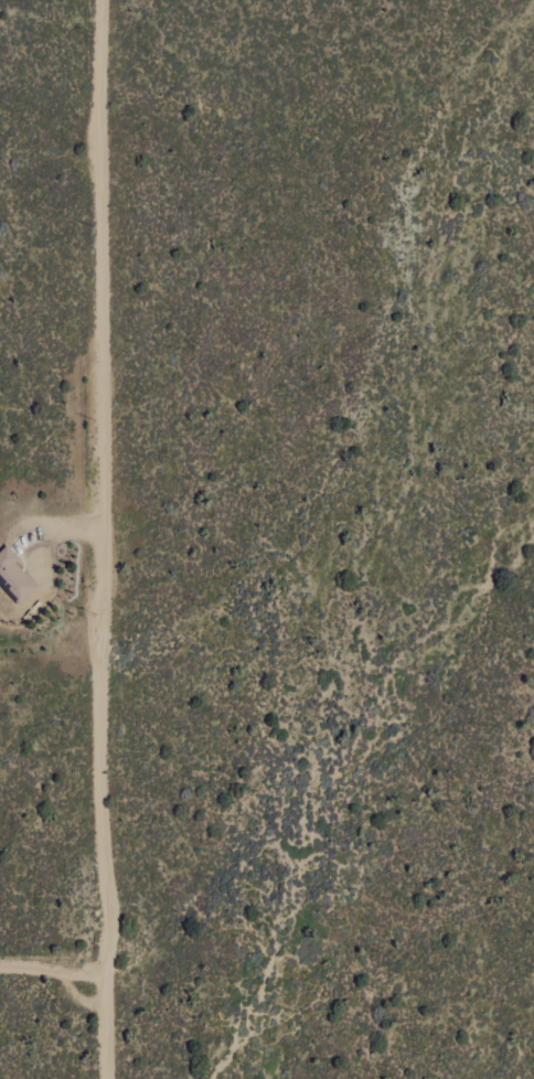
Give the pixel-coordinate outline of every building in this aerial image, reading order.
[(20,561),(6,546),(0,552),(0,586),(18,605),(36,588),(15,565),(20,561)]
